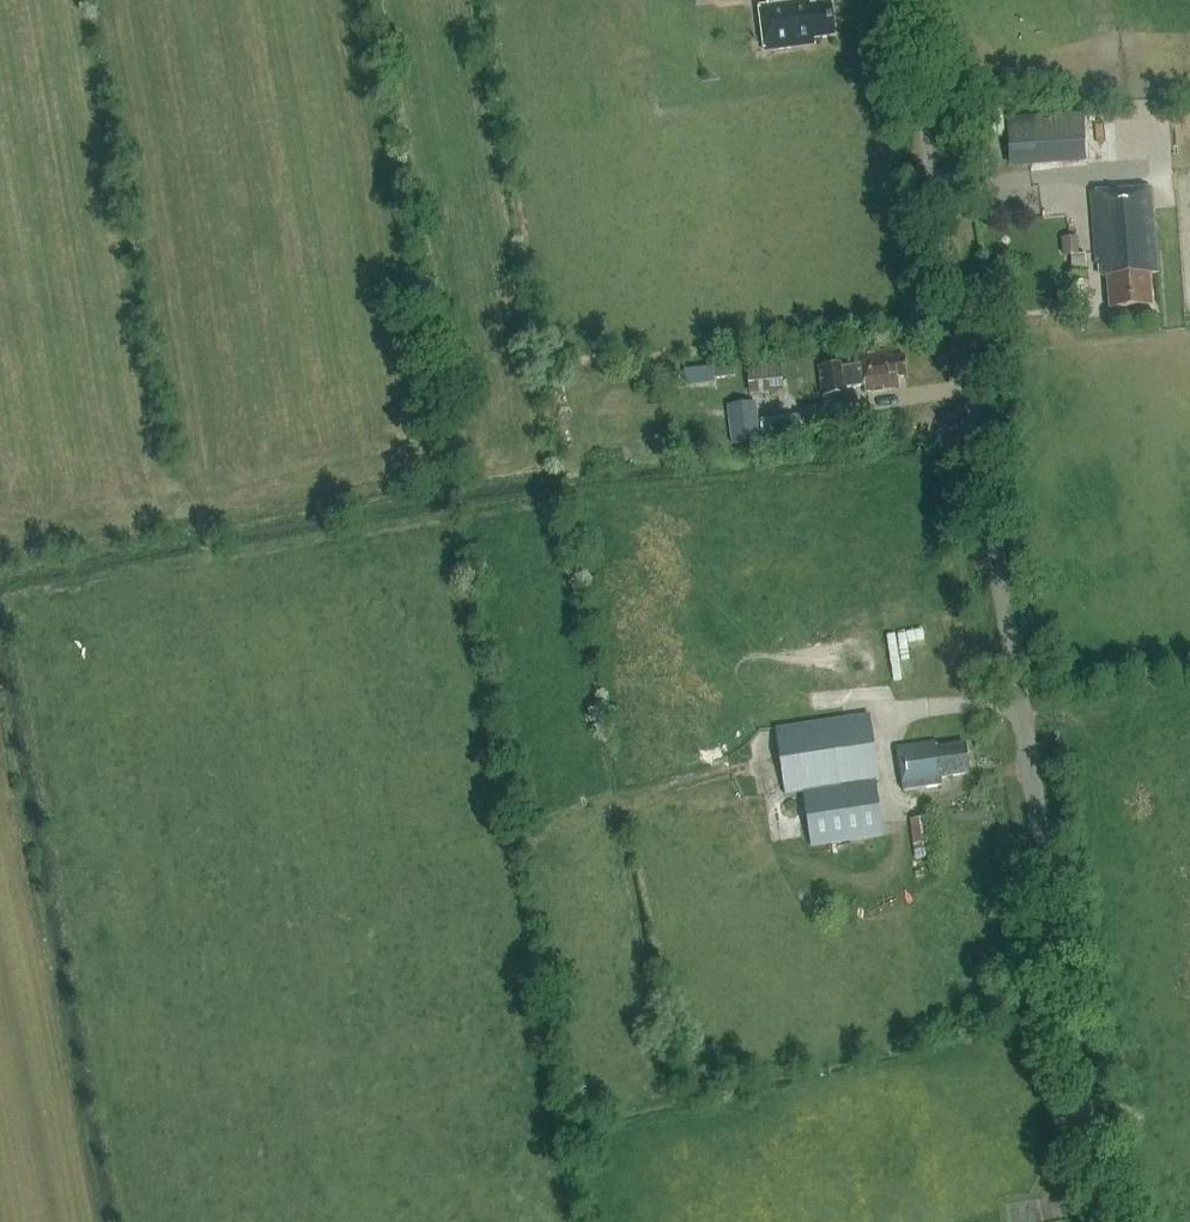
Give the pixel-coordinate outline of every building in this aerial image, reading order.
[(809,0),(768,5),(774,50),(814,45),(814,39),(835,37),(830,3),(809,6),(809,0)] [(1086,157),(1083,111),(1054,113),(1057,160),(1086,157)] [(1151,275),(1158,275),(1153,191),(1092,194),(1096,269),(1101,268),(1102,280),(1107,279),(1108,311),(1152,309),(1151,275)] [(1076,253),(1076,238),(1062,239),(1062,253),(1076,253)] [(1088,279),(1086,254),(1071,255),(1073,280),(1088,279)] [(845,389),(857,387),(859,395),(885,391),(885,387),(896,386),(894,378),(901,377),(898,355),(885,357),(884,351),(853,355),(854,365),(843,367),(842,363),(816,367),(820,397),(845,393),(845,389)] [(784,391),(782,364),(747,367),(749,393),(784,391)] [(718,365),(692,367),(693,382),(719,381),(718,365)] [(761,441),(756,402),(726,406),(731,445),(761,441)] [(880,779),(870,714),(775,727),(785,795),(803,792),(811,847),(884,836),(876,780),(880,779)] [(943,779),(967,774),(963,748),(936,753),(934,743),(896,750),(903,791),(944,784),(943,779)] [(931,857),(927,818),(910,820),(915,859),(931,857)]
